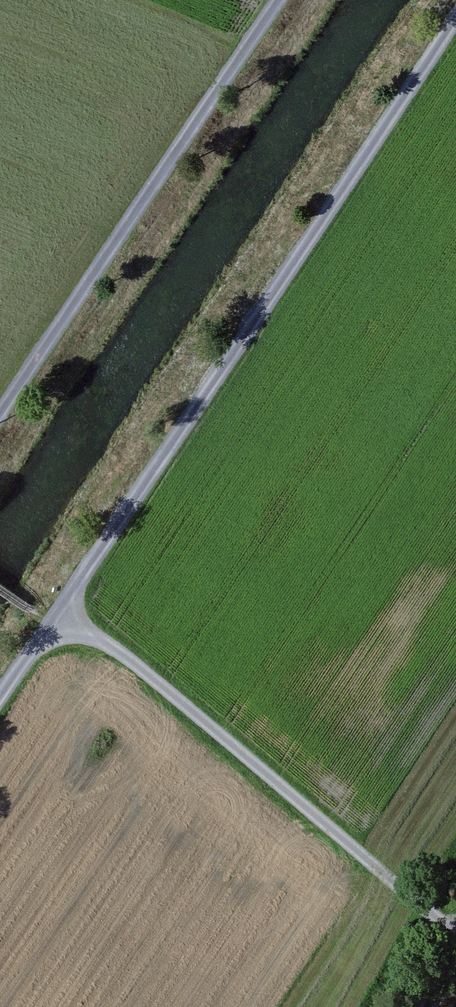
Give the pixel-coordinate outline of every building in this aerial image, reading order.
[(455,1002),(455,976),(453,974),(431,1006),(453,1006),(455,1002)]
